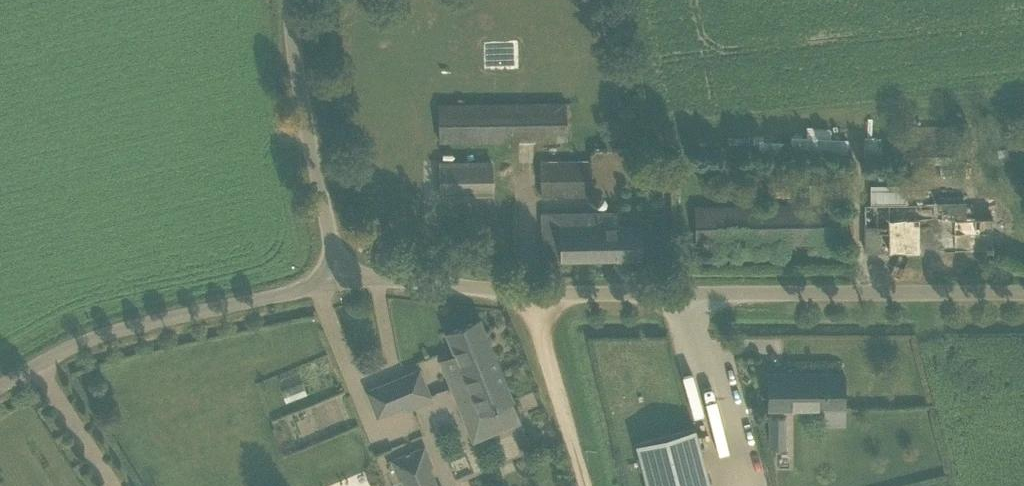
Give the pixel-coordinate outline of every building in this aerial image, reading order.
[(439,105),(439,140),(567,139),(566,103),(439,105)] [(439,191),(493,190),(493,159),(439,161),(439,191)] [(541,195),(592,194),(592,160),(541,161),(541,195)] [(792,174),(765,173),(764,195),(791,195),(792,174)] [(906,202),(907,183),(871,182),(870,200),(906,202)] [(934,191),(907,191),(908,203),(866,204),(867,250),(889,249),(889,252),(993,251),(993,217),(966,217),(966,202),(963,202),(963,196),(939,196),(939,202),(934,202),(934,191)] [(695,243),(840,241),(840,204),(695,206),(695,243)] [(542,212),(543,259),(561,258),(642,257),(641,225),(617,225),(617,211),(542,212)] [(441,360),(454,392),(501,373),(479,319),(447,331),(456,354),(441,360)] [(432,394),(420,366),(365,390),(378,418),(403,407),(406,412),(433,400),(431,395),(432,394)] [(454,392),(474,439),(520,420),(501,373),(454,392)] [(844,407),(844,373),(769,373),(769,408),(844,407)] [(769,429),(786,430),(786,417),(769,417),(769,429)] [(636,443),(648,485),(710,485),(695,427),(636,443)] [(407,485),(436,485),(421,449),(396,459),(407,485)]
